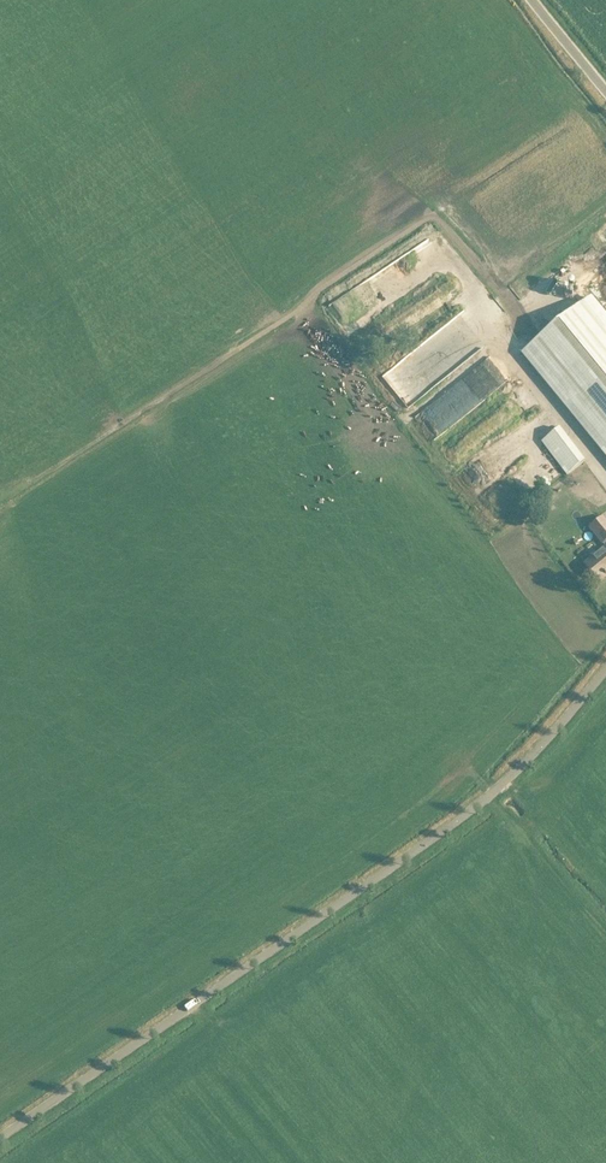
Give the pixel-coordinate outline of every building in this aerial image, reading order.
[(589,299),(523,353),(605,455),(605,320),(589,299)] [(539,440),(565,475),(584,461),(557,427),(539,440)] [(603,516),(589,528),(603,545),(605,542),(605,520),(603,516)] [(558,553),(564,561),(574,554),(567,546),(558,553)] [(592,572),(599,582),(605,576),(605,547),(585,564),(592,572)]
